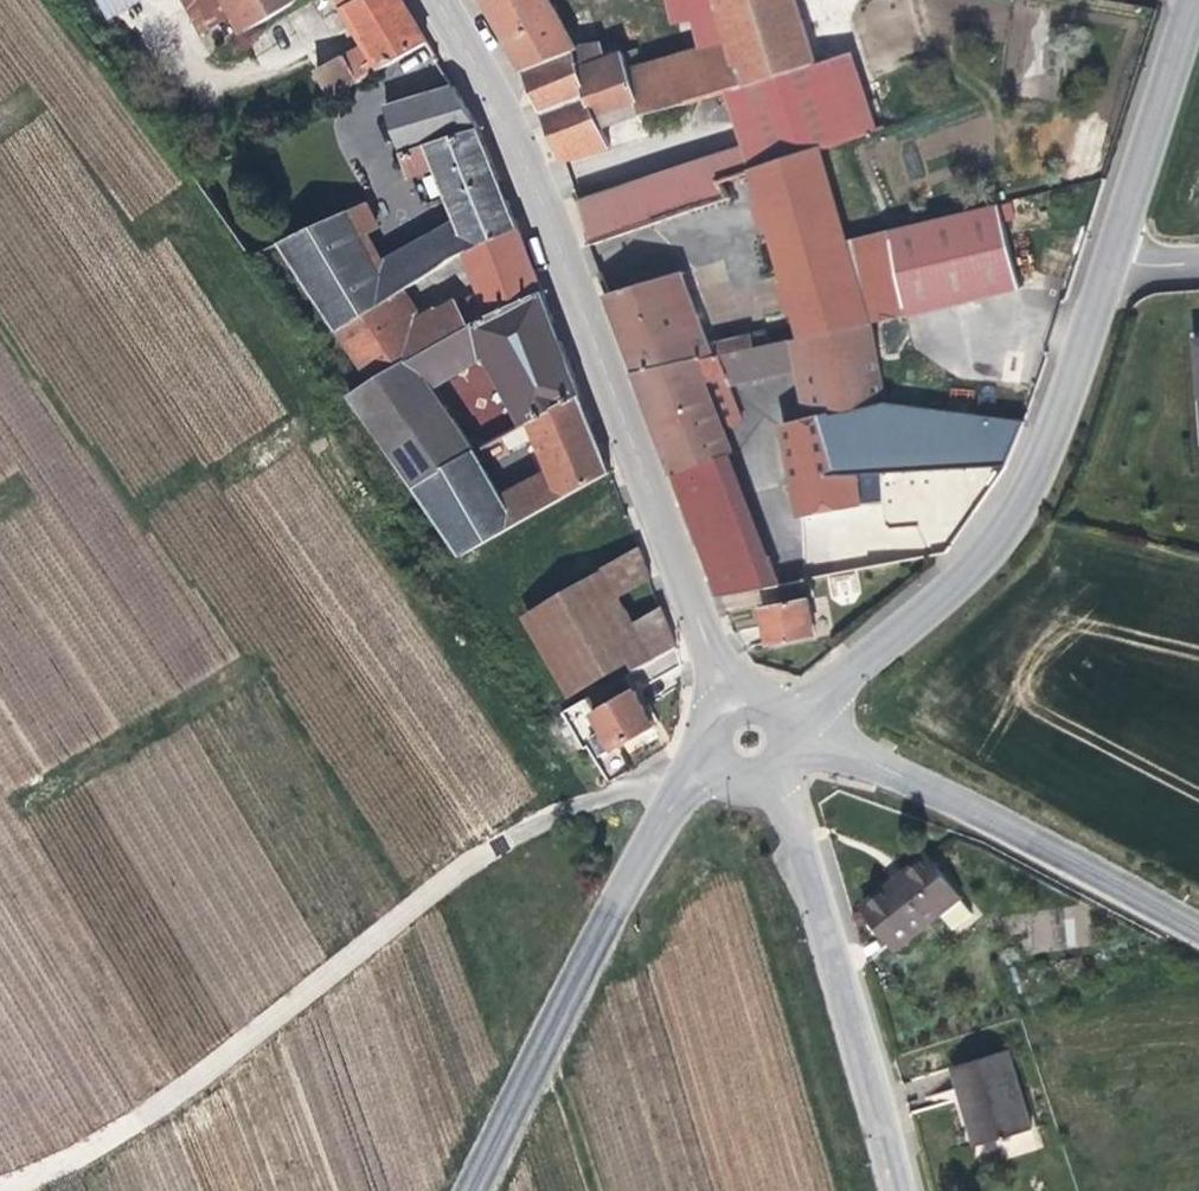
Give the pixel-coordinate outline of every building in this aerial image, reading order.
[(110,17),(139,0),(99,0),(110,17)] [(202,38),(236,19),(226,0),(182,0),(202,38)] [(244,34),(296,0),(226,0),(236,19),(244,34)] [(332,97),(427,43),(403,0),(359,0),(345,6),(367,46),(319,72),(332,97)] [(524,69),(522,70),(564,162),(610,148),(599,114),(637,102),(641,117),(689,105),(688,102),(727,91),(746,86),(737,50),(647,76),(642,66),(634,50),(608,60),(600,46),(577,49),(550,0),(485,0),(524,69)] [(672,25),(694,20),(702,50),(734,41),(721,0),(666,0),(672,25)] [(746,86),(814,66),(795,0),(721,0),(734,41),(737,50),(746,86)] [(702,50),(642,66),(647,76),(737,50),(734,41),(702,50)] [(746,86),(727,91),(744,144),(753,173),(820,150),(851,138),(828,61),(814,66),(746,86)] [(283,241),(338,330),(391,297),(406,288),(454,256),(466,250),(519,227),(488,149),(478,128),(455,90),(389,109),(407,176),(436,168),(459,223),(387,262),(375,269),(360,239),(347,213),(328,173),(301,187),(317,225),(283,241)] [(581,207),(591,246),(728,199),(721,183),(753,173),(744,144),(581,207)] [(820,150),(753,173),(760,192),(801,339),(870,325),(883,324),(911,318),(893,231),(848,243),(820,150)] [(721,183),(728,199),(730,202),(760,192),(753,173),(721,183)] [(388,193),(347,213),(360,239),(373,233),(400,220),(388,193)] [(1020,291),(998,205),(893,231),(911,318),(1020,291)] [(544,294),(519,227),(466,250),(486,303),(464,314),(457,302),(440,311),(434,311),(423,317),(408,326),(424,354),(473,326),(544,294)] [(375,269),(387,262),(373,233),(360,239),(375,269)] [(681,271),(600,296),(627,374),(697,357),(710,354),(681,271)] [(406,288),(391,297),(408,326),(423,317),(406,288)] [(371,384),(348,398),(413,489),(474,455),(430,390),(493,355),(532,422),(582,395),(544,294),(473,326),(424,354),(371,384)] [(391,297),(338,330),(371,384),(424,354),(408,326),(391,297)] [(883,392),(870,325),(801,339),(787,342),(799,404),(826,407),(826,413),(828,417),(855,413),(883,392)] [(697,357),(627,374),(672,476),(730,456),(735,455),(725,428),(743,421),(717,352),(710,354),(697,357)] [(474,455),(413,489),(460,556),(611,473),(582,395),(532,422),(502,438),(508,451),(537,437),(551,472),(501,500),(474,455)] [(1022,422),(943,410),(898,406),(885,406),(855,413),(828,417),(826,413),(816,415),(832,472),(857,471),(858,471),(1003,463),(1022,422)] [(832,472),(816,415),(776,426),(792,517),(861,506),(858,471),(857,471),(832,472)] [(672,476),(715,598),(778,584),(730,456),(672,476)] [(652,582),(641,551),(522,618),(568,701),(631,666),(634,671),(677,647),(663,610),(631,628),(619,599),(652,582)] [(809,598),(765,608),(774,647),(817,638),(809,598)] [(606,734),(593,741),(603,757),(656,726),(627,675),(587,698),(606,734)] [(863,903),(899,943),(960,888),(922,847),(863,903)] [(953,1061),(976,1142),(1028,1130),(1004,1047),(953,1061)] [(1006,1138),(1011,1155),(1037,1147),(1032,1130),(1006,1138)]
